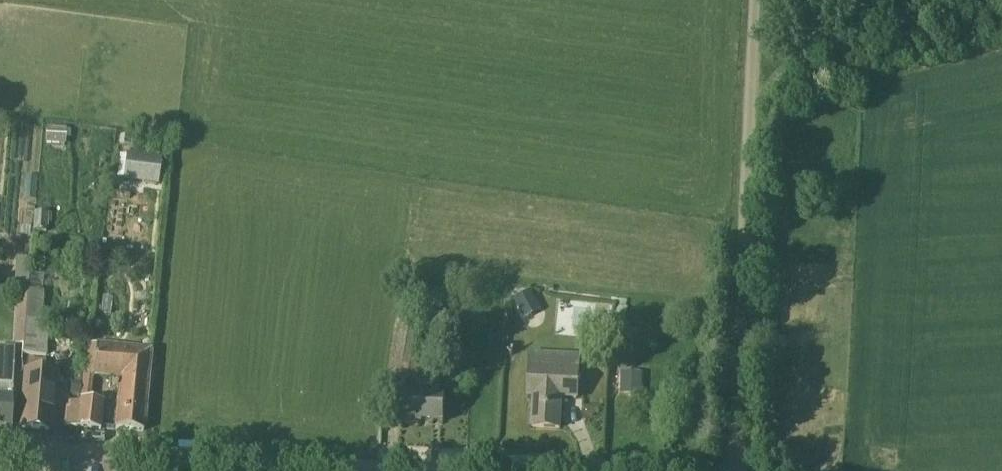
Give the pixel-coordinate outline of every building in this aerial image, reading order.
[(127,154),(124,181),(159,186),(162,158),(127,154)] [(48,213),(35,212),(34,231),(47,232),(48,213)] [(16,257),(15,284),(27,284),(28,257),(16,257)] [(45,292),(30,290),(24,353),(48,355),(50,330),(46,330),(47,322),(42,321),(45,292)] [(514,301),(522,314),(539,304),(530,291),(514,301)] [(445,398),(438,398),(442,369),(438,370),(417,368),(424,319),(401,315),(387,395),(406,397),(405,422),(422,423),(422,421),(444,422),(445,398)] [(121,378),(116,428),(144,431),(152,350),(97,345),(87,344),(82,383),(80,397),(80,403),(77,427),(100,429),(103,401),(90,400),(93,375),(121,378)] [(12,429),(16,348),(0,347),(0,428),(12,429)] [(560,428),(561,408),(561,407),(559,407),(559,398),(577,398),(579,370),(578,370),(578,357),(530,354),(528,396),(534,396),(532,427),(560,428)] [(26,370),(22,428),(58,431),(62,373),(48,372),(49,361),(30,359),(29,370),(26,370)] [(643,373),(622,372),(621,395),(642,396),(643,373)] [(70,395),(80,397),(82,383),(72,381),(70,395)] [(77,427),(80,403),(68,401),(65,425),(77,427)]
